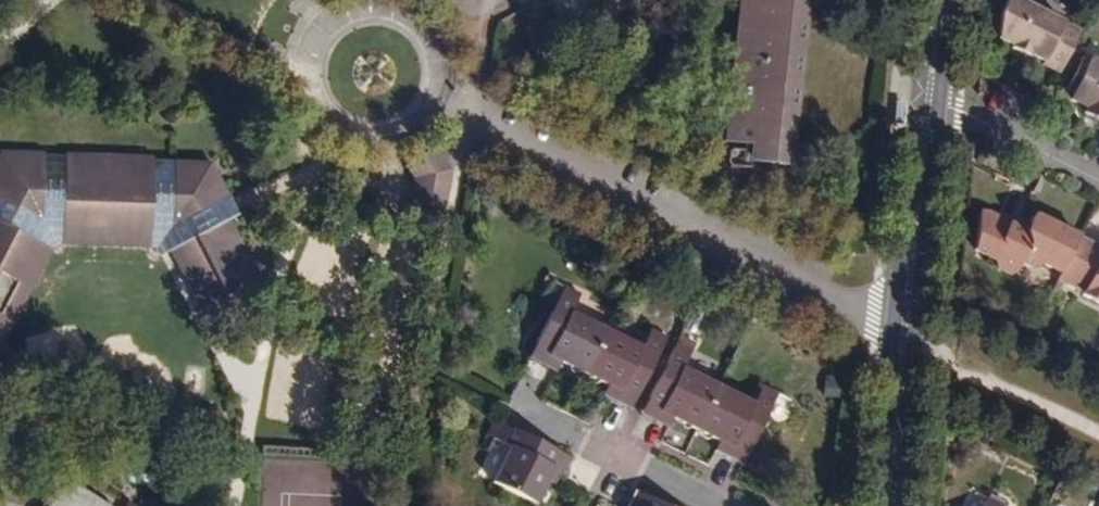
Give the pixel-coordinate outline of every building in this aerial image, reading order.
[(727,142),(744,144),(744,152),(751,153),(750,161),(789,164),(806,0),(742,0),(727,142)] [(1022,0),(1008,0),(1000,16),(999,36),(1012,43),(1010,46),(1031,57),(1033,54),(1045,59),(1043,63),(1060,73),(1081,30),(1022,0)] [(1063,94),(1071,98),(1091,58),(1084,54),(1063,94)] [(1091,58),(1071,98),(1090,108),(1088,112),(1098,118),(1098,62),(1091,58)] [(744,152),(727,151),(726,168),(749,169),(750,161),(751,153),(744,152)] [(457,180),(446,152),(416,163),(422,180),(425,181),(416,201),(413,199),(403,222),(433,235),(457,180)] [(197,305),(247,280),(219,222),(213,225),(203,205),(219,198),(206,170),(155,162),(154,167),(67,163),(68,157),(5,154),(0,164),(0,320),(48,229),(167,235),(197,305)] [(68,157),(67,163),(154,167),(155,162),(68,157)] [(219,222),(247,280),(257,276),(219,198),(203,205),(213,225),(219,222)] [(1043,262),(1062,273),(1080,237),(1038,216),(1034,216),(1031,218),(1031,225),(1033,228),(1027,232),(989,213),(980,212),(974,249),(994,259),(997,269),(1009,274),(1018,268),(1022,262),(1032,267),(1043,262)] [(167,235),(48,229),(0,320),(0,350),(57,243),(159,248),(160,250),(171,245),(167,235)] [(1080,237),(1062,273),(1058,280),(1083,292),(1082,295),(1098,303),(1098,246),(1080,237)] [(583,374),(608,324),(573,307),(581,291),(565,283),(536,340),(552,347),(548,356),(560,362),(583,374)] [(608,324),(583,374),(610,388),(618,392),(622,384),(638,392),(666,335),(651,327),(644,342),(608,324)] [(552,347),(536,340),(526,359),(555,373),(560,362),(548,356),(552,347)] [(673,418),(695,429),(719,382),(688,366),(695,350),(677,340),(649,397),(662,404),(660,411),(673,418)] [(757,401),(719,382),(695,429),(724,443),(733,447),(736,441),(752,449),(780,393),(765,385),(757,401)] [(618,392),(610,388),(605,399),(628,410),(638,392),(622,384),(618,392)] [(666,430),(673,418),(660,411),(662,404),(649,397),(645,404),(639,416),(666,430)] [(548,481),(553,471),(546,467),(555,450),(498,421),(488,440),(506,448),(487,485),(529,505),(536,505),(548,481)] [(742,469),(752,449),(736,441),(733,447),(724,443),(717,456),(742,469)] [(575,460),(555,450),(546,467),(553,471),(548,481),(561,487),(575,460)] [(68,478),(50,505),(112,505),(68,478)] [(648,497),(646,496),(628,487),(618,505),(643,505),(648,497)] [(1004,502),(989,494),(983,505),(1002,505),(1004,502)] [(648,497),(643,505),(666,505),(648,497)]
